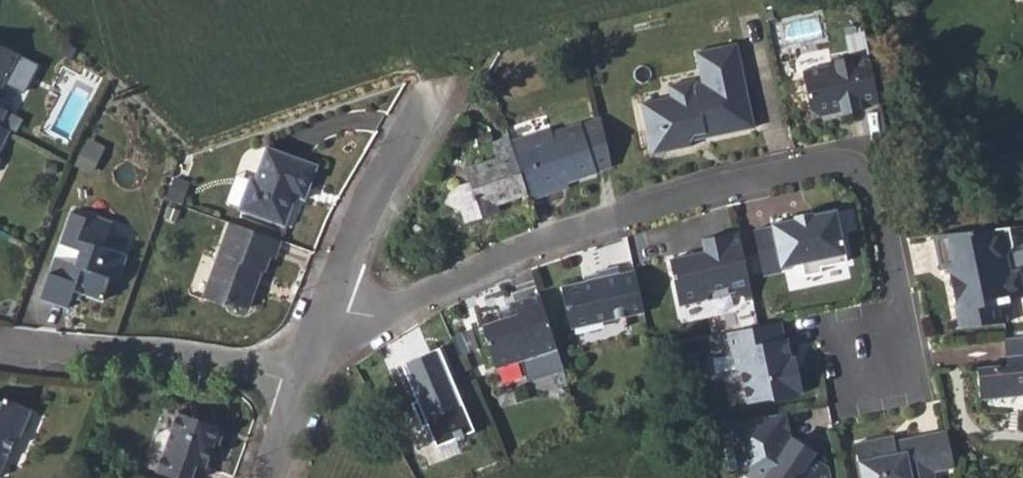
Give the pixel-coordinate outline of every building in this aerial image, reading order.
[(19,54),(0,44),(0,91),(19,54)] [(739,48),(698,56),(704,87),(696,88),(697,96),(672,100),(642,106),(648,135),(659,132),(663,135),(667,155),(692,150),(691,145),(695,139),(705,137),(706,142),(755,133),(739,48)] [(880,105),(872,62),(861,58),(854,59),(854,58),(832,62),(827,69),(804,74),(812,113),(820,117),(835,114),(834,112),(843,110),(844,117),(862,113),(862,109),(880,105)] [(670,89),(672,100),(697,96),(696,88),(696,84),(670,89)] [(597,171),(581,123),(552,133),(550,128),(510,142),(527,194),(529,199),(545,194),(543,189),(567,181),(597,171)] [(9,131),(0,126),(0,148),(9,131)] [(659,132),(648,135),(652,158),(667,155),(663,135),(659,132)] [(527,194),(510,142),(509,137),(491,143),(496,158),(465,168),(469,182),(453,187),(445,202),(461,211),(465,223),(483,217),(480,209),(496,205),(527,194)] [(266,147),(255,178),(251,191),(256,193),(249,213),(285,226),(295,195),(300,182),(310,186),(318,165),(266,147)] [(246,189),(251,191),(255,178),(250,176),(246,189)] [(543,189),(545,194),(568,186),(567,181),(543,189)] [(295,195),(305,199),(310,186),(300,182),(295,195)] [(238,210),(249,213),(256,193),(251,191),(246,189),(238,210)] [(480,209),(483,217),(499,212),(496,205),(480,209)] [(770,227),(752,230),(761,271),(800,264),(803,276),(821,272),(820,267),(846,261),(834,210),(812,215),(811,213),(792,217),(792,219),(769,224),(770,227)] [(104,247),(112,222),(86,213),(85,217),(70,212),(59,243),(80,251),(75,264),(55,257),(40,298),(68,308),(72,296),(73,290),(82,293),(101,300),(109,278),(118,281),(127,255),(104,247)] [(230,222),(203,297),(223,305),(225,300),(247,308),(257,283),(254,282),(259,269),(264,271),(269,257),(274,258),(281,241),(230,222)] [(751,297),(737,231),(701,239),(703,252),(668,259),(678,306),(703,300),(709,291),(727,287),(744,298),(751,297)] [(1009,231),(935,237),(942,271),(949,270),(950,280),(954,299),(960,328),(1007,324),(1003,304),(1015,302),(1021,293),(1019,279),(1009,273),(1006,259),(1013,250),(1009,231)] [(629,315),(618,266),(598,271),(598,274),(599,278),(586,281),(561,286),(571,328),(629,315)] [(72,296),(80,299),(82,293),(73,290),(72,296)] [(495,368),(556,349),(539,294),(514,302),(518,314),(481,326),(495,368)] [(758,326),(719,335),(720,343),(723,355),(731,353),(735,370),(741,374),(745,397),(750,402),(769,398),(774,400),(797,395),(797,393),(800,393),(796,372),(793,370),(790,370),(788,358),(789,358),(786,340),(783,341),(779,322),(758,326)] [(719,335),(709,337),(711,345),(720,343),(719,335)] [(1004,341),(1006,360),(1019,359),(1019,367),(1006,368),(976,370),(979,401),(1022,397),(1022,339),(1004,341)] [(437,448),(475,432),(439,347),(401,363),(416,400),(410,402),(422,428),(427,426),(437,448)] [(789,358),(788,358),(790,370),(793,370),(796,372),(793,357),(789,358)] [(1019,359),(1006,360),(1006,368),(1019,367),(1019,359)] [(16,437),(19,438),(31,409),(4,397),(3,401),(0,400),(0,474),(16,437)] [(170,432),(165,430),(157,434),(154,442),(158,450),(163,451),(156,471),(176,477),(192,477),(196,464),(206,468),(214,443),(219,444),(224,428),(177,411),(170,432)] [(729,425),(734,447),(723,449),(728,471),(738,469),(739,472),(749,477),(827,477),(825,469),(808,458),(811,454),(790,441),(788,443),(782,413),(729,425)] [(854,445),(860,477),(933,477),(932,473),(953,469),(946,432),(902,441),(903,446),(895,447),(893,438),(854,445)]
